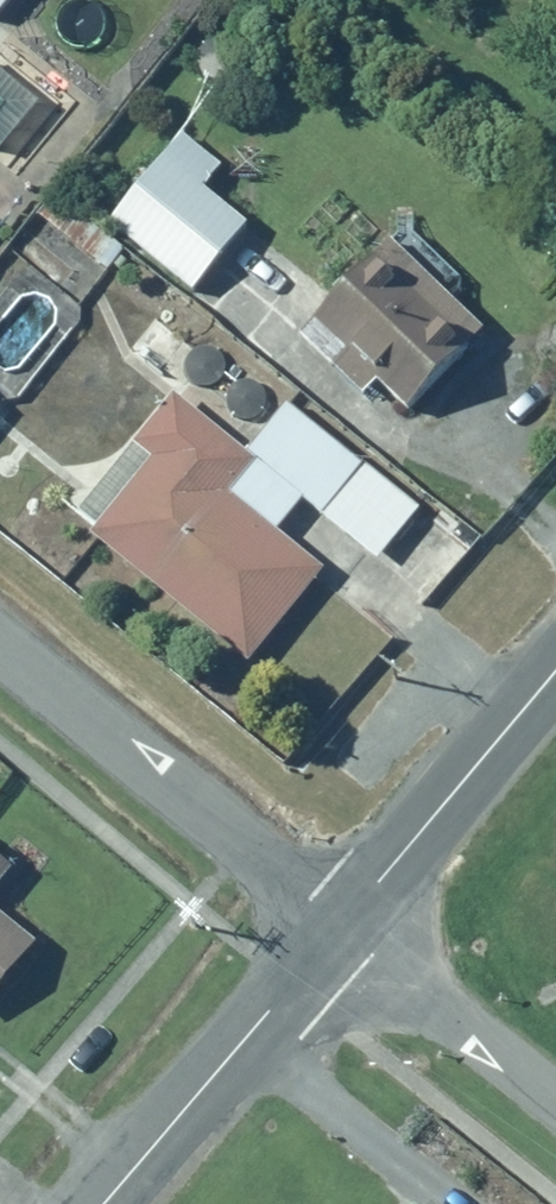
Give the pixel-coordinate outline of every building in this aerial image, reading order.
[(18,0),(0,0),(0,21),(18,0)] [(0,150),(51,84),(0,45),(0,150)] [(183,132),(108,224),(195,294),(189,302),(266,364),(280,347),(271,340),(282,327),(271,318),(306,274),(251,230),(253,228),(208,192),(227,167),(183,132)] [(396,236),(301,334),(368,400),(385,384),(415,416),(503,337),(417,252),(417,210),(396,211),(396,236)] [(185,393),(81,510),(99,526),(93,533),(244,667),(323,577),(276,535),(309,497),(380,561),(420,516),(290,401),(248,449),(185,393)] [(0,854),(0,900),(22,871),(2,855),(0,854)] [(48,945),(0,909),(0,1007),(48,945)]
